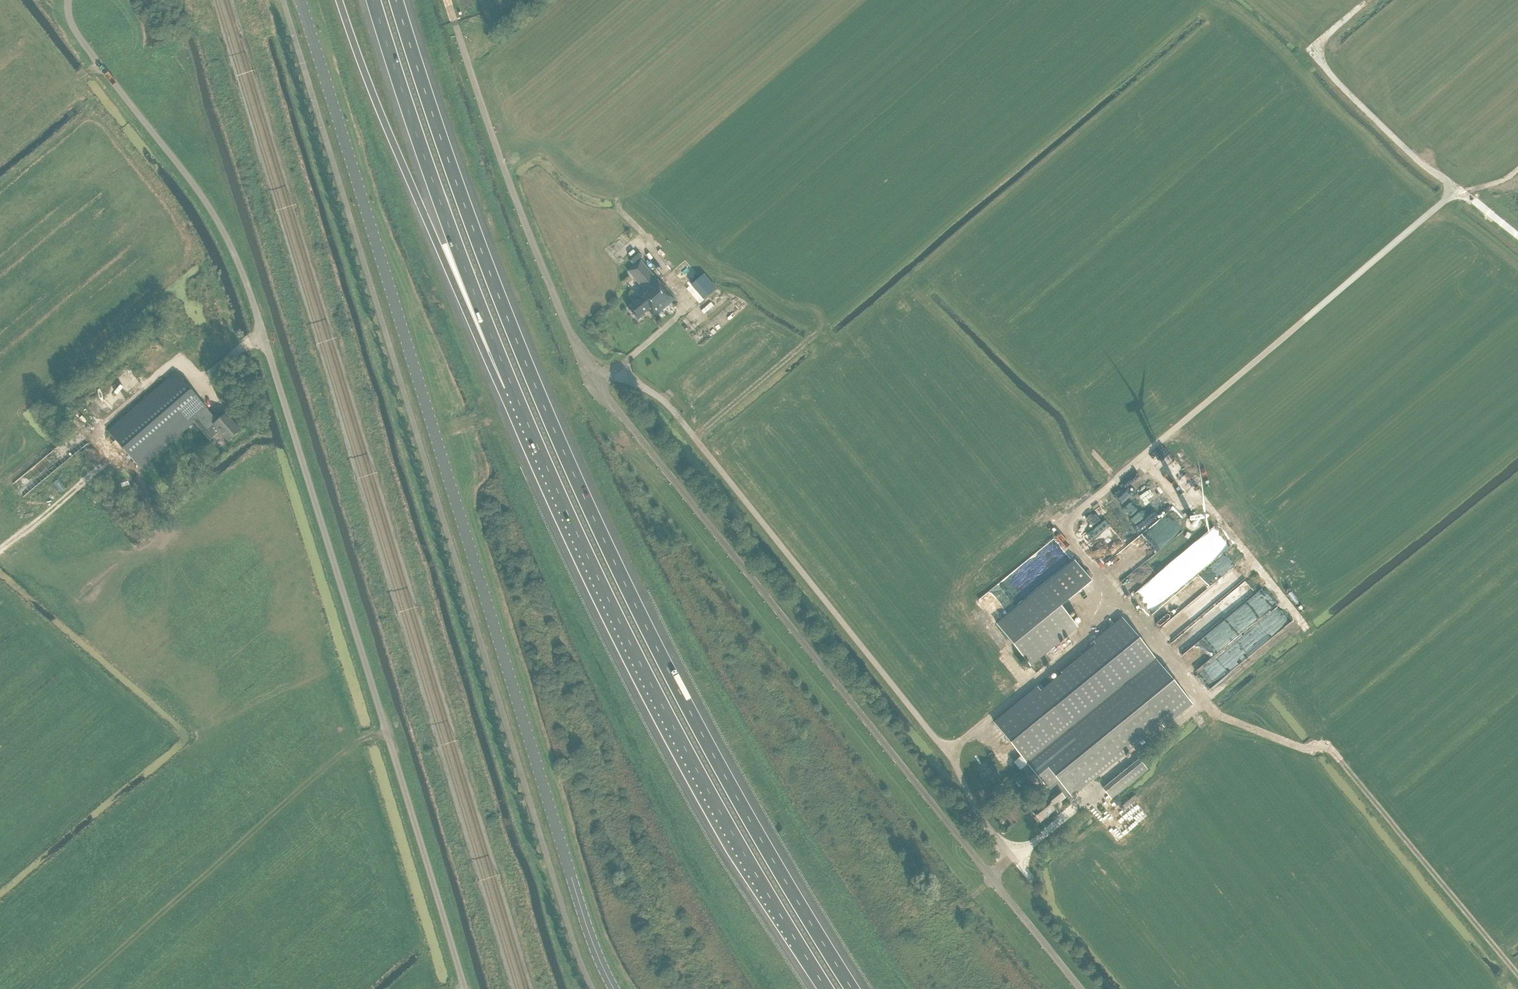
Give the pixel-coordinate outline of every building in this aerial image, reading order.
[(639,251),(631,259),(636,263),(643,255),(639,251)] [(628,271),(644,289),(656,279),(641,260),(628,271)] [(716,289),(703,275),(692,285),(704,299),(716,289)] [(661,284),(656,279),(644,289),(636,296),(639,299),(628,308),(638,320),(642,317),(641,316),(648,310),(654,317),(675,299),(668,291),(673,286),(667,280),(662,284),(661,284)] [(140,469),(197,419),(208,410),(176,372),(108,431),(140,469)] [(208,410),(197,419),(207,431),(214,425),(228,441),(241,431),(226,414),(218,421),(208,410)] [(1103,514),(1086,528),(1098,542),(1107,535),(1115,545),(1118,543),(1121,546),(1126,542),(1103,514)] [(1124,566),(1145,566),(1145,577),(1152,577),(1152,561),(1144,561),(1144,539),(1124,539),(1124,566)] [(1185,651),(1251,588),(1243,580),(1248,575),(1221,547),(1219,548),(1223,551),(1195,578),(1205,589),(1185,609),(1189,614),(1188,615),(1194,621),(1175,640),(1185,651)] [(1044,591),(997,629),(1028,667),(1075,629),(1044,591)] [(1272,613),(1260,623),(1268,632),(1267,633),(1271,637),(1283,626),(1272,613)] [(1072,730),(1157,661),(1122,618),(993,722),(1052,795),(1053,794),(1041,779),(1066,758),(1059,749),(1070,740),(1077,750),(1072,754),(1075,758),(1087,749),(1072,730)] [(1034,818),(1037,821),(1039,820),(1040,822),(1055,809),(1054,807),(1090,777),(1084,770),(1086,770),(1084,767),(1095,758),(1098,762),(1154,716),(1160,723),(1188,700),(1157,661),(1072,730),(1087,749),(1075,758),(1072,754),(1077,750),(1070,740),(1059,749),(1066,758),(1041,779),(1053,794),(1052,795),(1047,799),(1046,798),(1031,811),(1036,816),(1034,818)] [(1102,788),(1112,799),(1148,770),(1139,759),(1102,788)] [(1112,800),(1117,806),(1121,802),(1116,797),(1112,800)]
